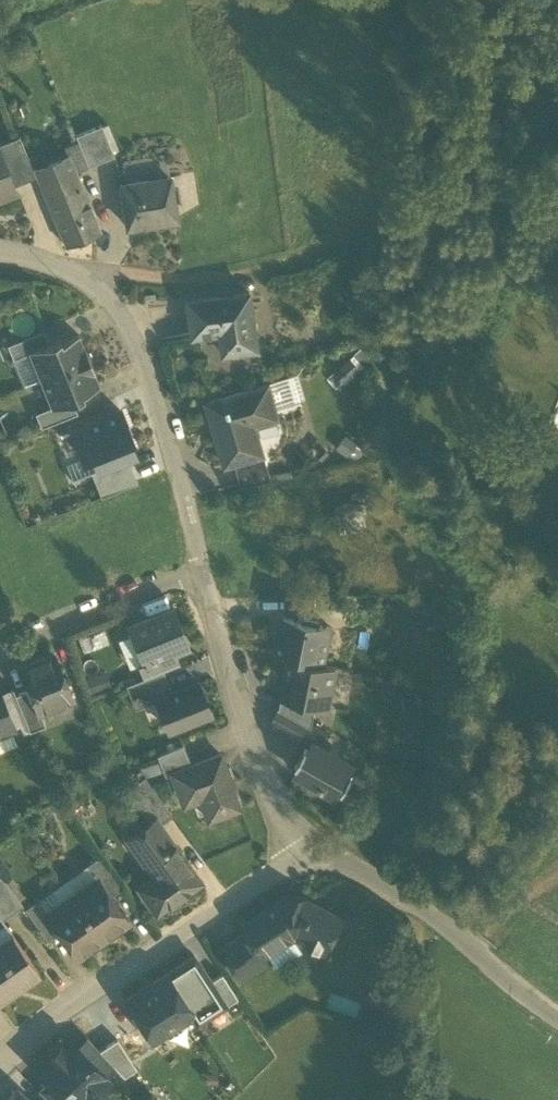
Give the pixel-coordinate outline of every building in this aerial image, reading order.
[(102,127),(76,137),(78,143),(88,168),(114,157),(102,127)] [(0,144),(0,157),(12,186),(36,177),(19,136),(0,144)] [(88,168),(78,143),(65,148),(68,154),(69,157),(76,173),(88,168)] [(68,154),(34,168),(53,215),(87,201),(76,173),(69,157),(68,154)] [(15,194),(12,186),(0,157),(0,200),(15,194)] [(170,178),(122,185),(129,228),(177,221),(170,178)] [(87,201),(53,215),(66,247),(100,233),(87,201)] [(252,294),(191,303),(196,338),(229,333),(232,354),(260,350),(252,294)] [(43,331),(7,346),(13,360),(29,353),(28,352),(49,344),(43,331)] [(49,344),(28,352),(29,353),(40,381),(88,361),(78,336),(60,343),(59,340),(49,344)] [(88,361),(40,381),(51,408),(51,409),(72,401),(82,396),(81,393),(99,386),(88,361)] [(268,386),(211,402),(217,425),(214,426),(225,466),(235,464),(256,458),(264,456),(258,438),(252,417),(275,411),(268,386)] [(51,408),(35,414),(41,428),(77,414),(72,401),(51,409),(51,408)] [(120,411),(73,430),(84,458),(93,454),(128,440),(131,439),(120,411)] [(128,440),(93,454),(100,470),(129,459),(134,456),(128,440)] [(256,458),(235,464),(242,488),(271,482),(264,456),(256,458)] [(138,483),(129,459),(100,470),(92,473),(102,497),(138,483)] [(338,504),(339,530),(367,529),(366,503),(338,504)] [(316,611),(315,597),(287,598),(287,612),(316,611)] [(173,608),(127,627),(142,664),(142,665),(174,652),(188,646),(173,608)] [(324,664),(332,629),(285,619),(278,655),(290,658),(324,664)] [(174,652),(142,665),(142,664),(137,666),(143,679),(163,671),(179,664),(174,652)] [(54,654),(25,666),(22,673),(29,690),(38,712),(39,712),(72,698),(54,654)] [(324,664),(290,658),(282,698),(316,705),(328,707),(336,667),(324,664)] [(163,671),(143,679),(125,686),(135,710),(155,702),(155,700),(172,693),(163,671)] [(172,693),(155,700),(155,702),(167,731),(210,713),(197,683),(172,693)] [(14,695),(15,695),(12,689),(0,694),(0,695),(13,727),(12,728),(15,735),(28,730),(28,729),(14,695)] [(15,695),(14,695),(28,729),(28,730),(29,732),(45,725),(39,712),(38,712),(29,690),(15,695)] [(12,728),(13,727),(0,695),(0,732),(12,728)] [(316,705),(282,698),(280,710),(306,726),(312,728),(316,705)] [(43,712),(47,722),(77,712),(73,702),(43,712)] [(306,726),(280,710),(272,724),(299,739),(306,726)] [(328,753),(312,744),(309,749),(306,747),(296,765),(299,767),(296,774),(312,782),(314,789),(320,787),(336,796),(340,790),(343,791),(353,773),(350,771),(353,766),(337,758),(335,751),(328,753)] [(181,746),(155,757),(164,778),(171,776),(170,774),(189,767),(181,746)] [(189,767),(170,774),(171,776),(178,796),(195,789),(208,821),(240,809),(219,755),(189,767)] [(171,815),(143,777),(123,791),(147,824),(153,819),(158,825),(171,815)] [(158,825),(153,819),(147,824),(127,839),(155,877),(138,889),(155,912),(171,900),(172,901),(199,881),(158,825)] [(122,888),(99,856),(85,866),(95,880),(96,879),(109,897),(122,888)] [(0,876),(0,920),(1,921),(22,906),(1,876),(0,876)] [(109,897),(96,879),(95,880),(72,896),(102,938),(126,921),(109,897)] [(48,913),(47,914),(60,932),(77,956),(102,938),(72,896),(48,913)] [(48,913),(38,899),(25,909),(47,940),(60,932),(47,914),(48,913)] [(282,900),(244,925),(243,927),(247,933),(263,957),(265,957),(294,938),(306,937),(307,945),(316,950),(323,945),(326,947),(339,922),(337,916),(304,899),(282,900)] [(0,941),(0,997),(38,971),(11,933),(0,941)] [(247,933),(221,950),(221,951),(240,981),(268,962),(265,957),(263,957),(247,933)] [(194,958),(166,976),(193,1017),(198,1024),(211,1016),(208,1012),(221,1003),(223,1002),(210,982),(194,958)] [(221,975),(210,982),(223,1002),(221,1003),(224,1007),(237,999),(221,975)] [(126,1003),(153,1044),(193,1017),(166,976),(126,1003)] [(113,1067),(87,1039),(76,1049),(102,1077),(113,1067)] [(125,1078),(137,1070),(117,1041),(100,1053),(113,1067),(125,1078)] [(64,1052),(61,1048),(49,1059),(53,1063),(42,1073),(48,1080),(65,1099),(67,1099),(82,1099),(88,1094),(90,1096),(99,1097),(106,1091),(106,1081),(102,1077),(76,1049),(72,1045),(64,1052)] [(48,1080),(37,1091),(47,1099),(64,1099),(65,1099),(48,1080)] [(9,1099),(28,1099),(18,1090),(9,1099)]
